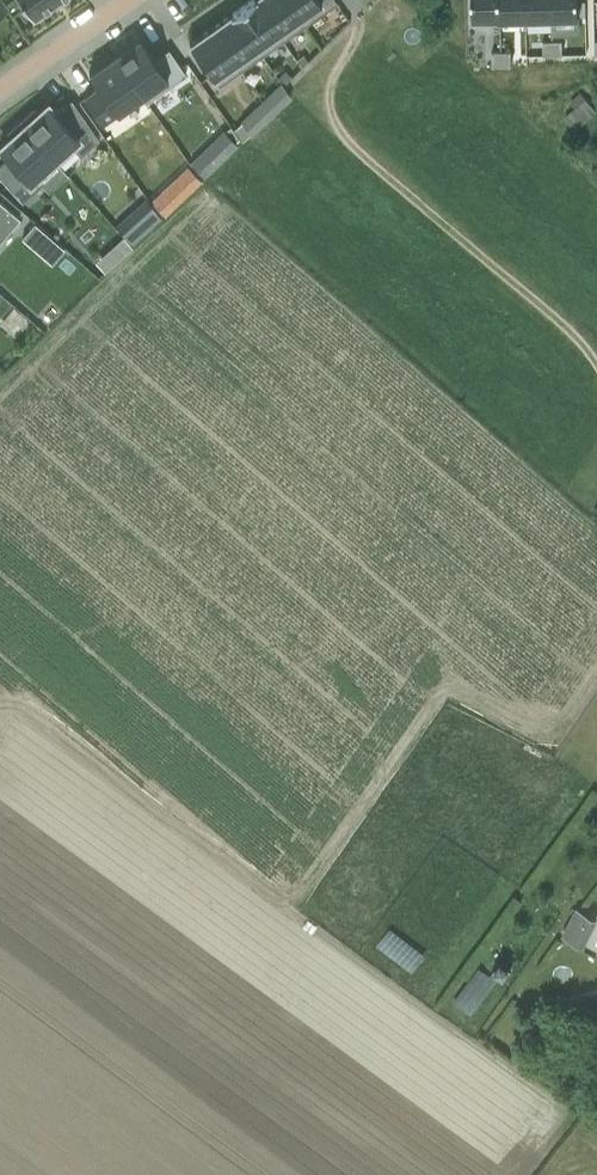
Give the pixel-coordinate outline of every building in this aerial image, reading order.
[(33,19),(35,18),(34,17),(58,0),(20,0),(33,19)] [(283,40),(255,0),(250,0),(232,12),(262,55),(283,40)] [(283,40),(304,25),(287,0),(255,0),(283,40)] [(304,25),(337,2),(335,0),(287,0),(304,25)] [(504,0),(477,0),(477,13),(503,12),(503,14),(504,14),(504,0)] [(530,0),(504,0),(504,14),(530,14),(530,0)] [(530,14),(556,13),(556,0),(530,0),(530,14)] [(556,13),(584,13),(583,0),(556,0),(556,13)] [(241,69),(262,55),(232,12),(211,27),(241,69)] [(217,85),(241,69),(211,27),(189,43),(197,55),(217,85)] [(140,37),(114,55),(147,101),(186,74),(168,48),(154,58),(140,37)] [(557,66),(557,51),(548,51),(548,66),(557,66)] [(567,51),(557,51),(557,66),(567,66),(567,51)] [(496,67),(505,67),(505,52),(496,52),(496,67)] [(514,52),(505,52),(505,67),(514,67),(514,52)] [(147,101),(114,55),(89,73),(99,86),(84,97),(101,122),(141,95),(146,102),(147,101)] [(291,76),(285,70),(278,76),(284,82),(291,76)] [(262,100),(274,112),(279,107),(267,94),(262,100)] [(564,117),(577,130),(596,109),(596,108),(584,96),(564,117)] [(35,110),(21,122),(54,159),(70,144),(80,155),(99,138),(71,99),(57,112),(49,104),(51,102),(48,98),(35,110)] [(274,112),(262,100),(251,110),(264,122),(274,112)] [(0,163),(0,177),(22,201),(42,184),(35,176),(54,159),(21,122),(8,134),(0,141),(0,149),(7,157),(0,163)] [(238,144),(224,130),(213,140),(227,155),(238,144)] [(146,197),(136,206),(154,225),(161,218),(146,197)] [(1,240),(20,218),(0,201),(0,239),(1,240)] [(134,240),(143,228),(130,218),(121,230),(134,240)] [(63,249),(34,224),(22,238),(51,263),(63,249)] [(123,236),(114,244),(123,255),(132,247),(123,236)] [(574,905),(560,932),(581,943),(596,916),(574,905)] [(494,971),(504,978),(511,968),(501,961),(494,971)]
